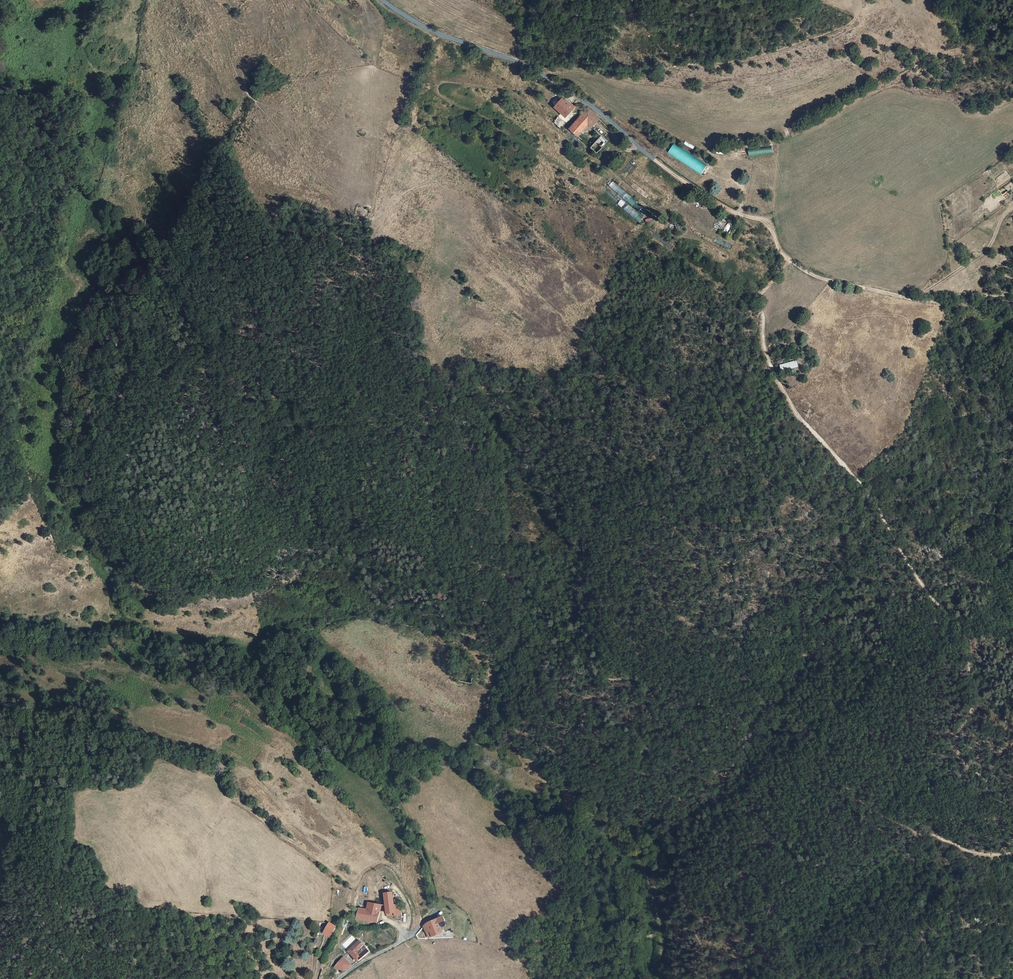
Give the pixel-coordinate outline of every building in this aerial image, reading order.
[(576,105),(564,95),(556,105),(562,110),(567,115),(576,105)] [(588,106),(580,115),(589,124),(592,127),(599,117),(588,106)] [(580,115),(570,128),(579,136),(589,124),(580,115)] [(673,143),(667,153),(701,174),(703,171),(706,173),(710,166),(673,143)] [(608,185),(642,215),(646,211),(612,181),(608,185)] [(797,365),(796,359),(780,365),(781,370),(797,365)] [(386,915),(400,913),(398,903),(392,904),(390,892),(387,892),(387,890),(385,891),(386,893),(381,893),(386,915)] [(357,908),(355,917),(376,922),(380,905),(368,902),(367,910),(357,908)] [(442,916),(423,926),(431,939),(443,932),(441,926),(445,923),(442,916)] [(333,925),(327,922),(323,934),(330,935),(333,925)] [(346,949),(356,940),(352,935),(342,944),(346,949)] [(360,940),(355,943),(358,948),(364,944),(360,940)] [(370,950),(364,944),(358,948),(355,943),(347,949),(356,961),(370,950)] [(345,969),(351,965),(342,953),(332,960),(331,966),(332,966),(335,967),(343,970),(345,969)]
